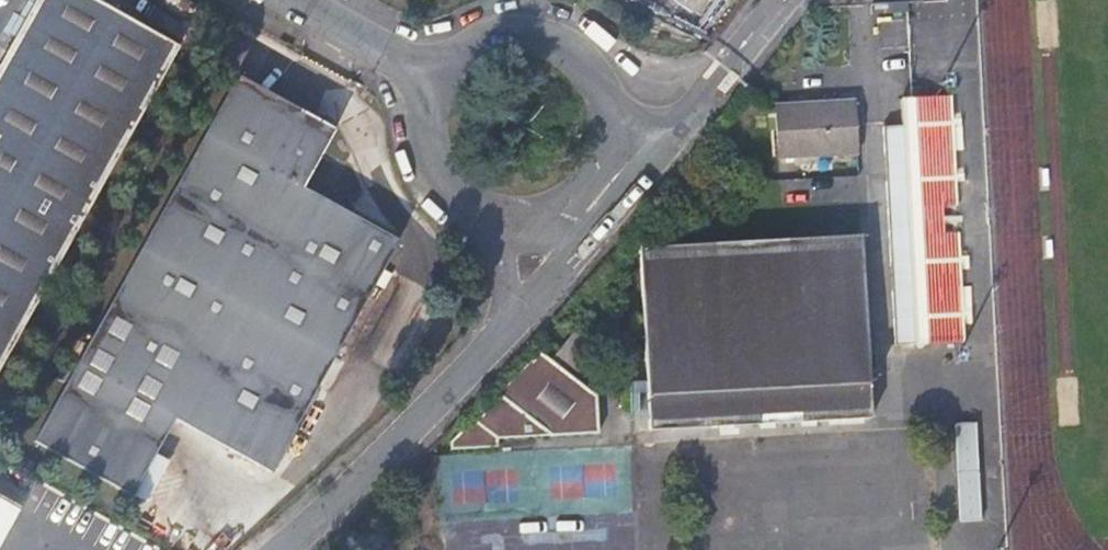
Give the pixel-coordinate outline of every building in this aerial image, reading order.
[(151,30),(97,0),(0,0),(0,1),(0,311),(151,30)] [(908,3),(888,4),(889,13),(907,12),(908,3)] [(232,75),(28,439),(125,493),(167,417),(263,470),(393,241),(297,187),(329,129),(232,75)] [(911,346),(966,342),(954,96),(900,98),(902,126),(883,127),(895,345),(911,345),(911,346)] [(857,153),(854,101),(775,105),(778,158),(857,153)] [(650,430),(872,418),(870,381),(875,381),(874,371),(869,372),(861,235),(640,248),(650,430)] [(577,372),(595,350),(573,334),(555,355),(577,372)] [(596,396),(537,351),(451,442),(451,449),(498,447),(497,438),(549,435),(549,436),(551,435),(598,432),(596,396)] [(967,420),(970,488),(987,487),(983,419),(967,420)] [(20,508),(0,497),(0,543),(20,508)]
